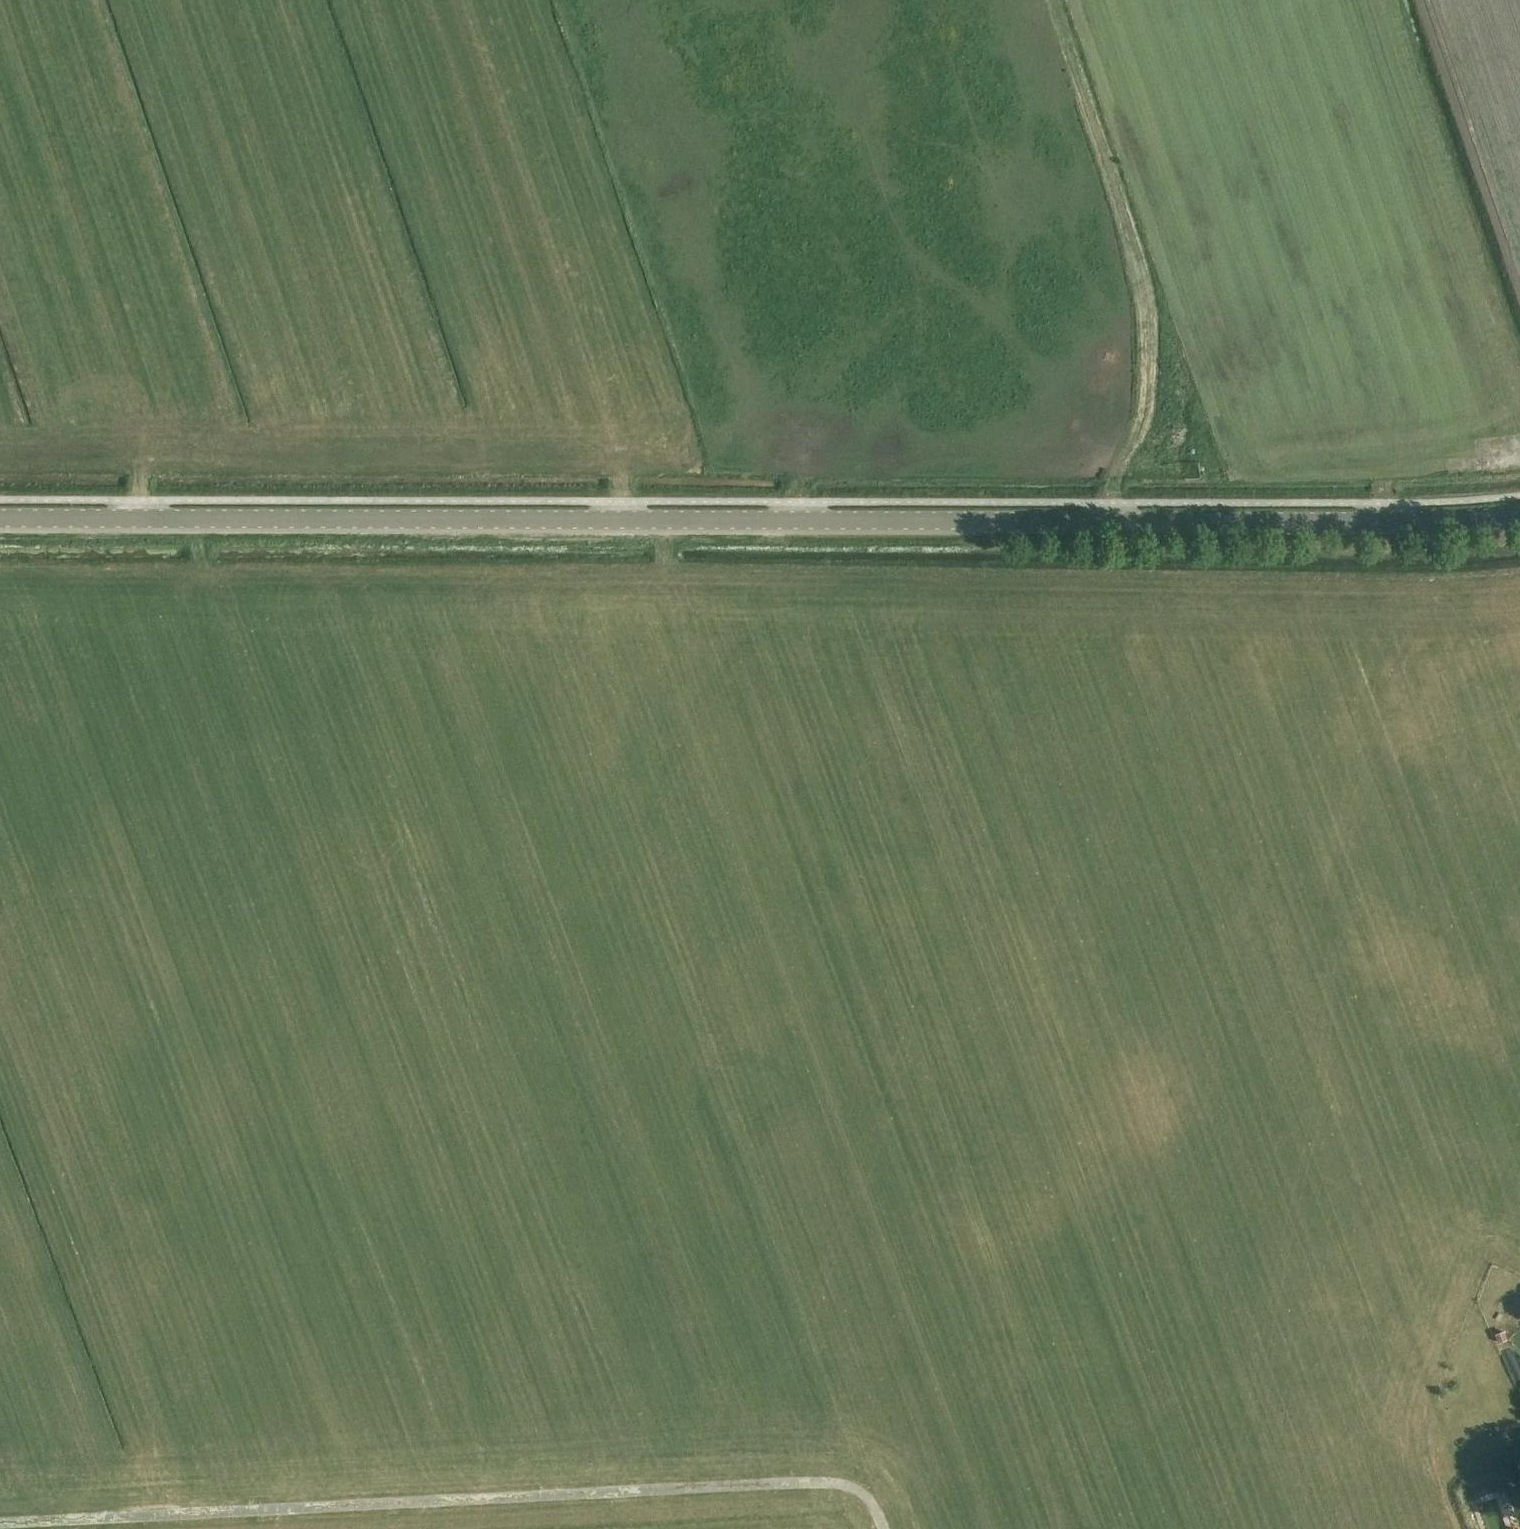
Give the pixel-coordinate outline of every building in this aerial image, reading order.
[(1504,1330),(1495,1334),(1498,1342),(1507,1339),(1504,1330)]
